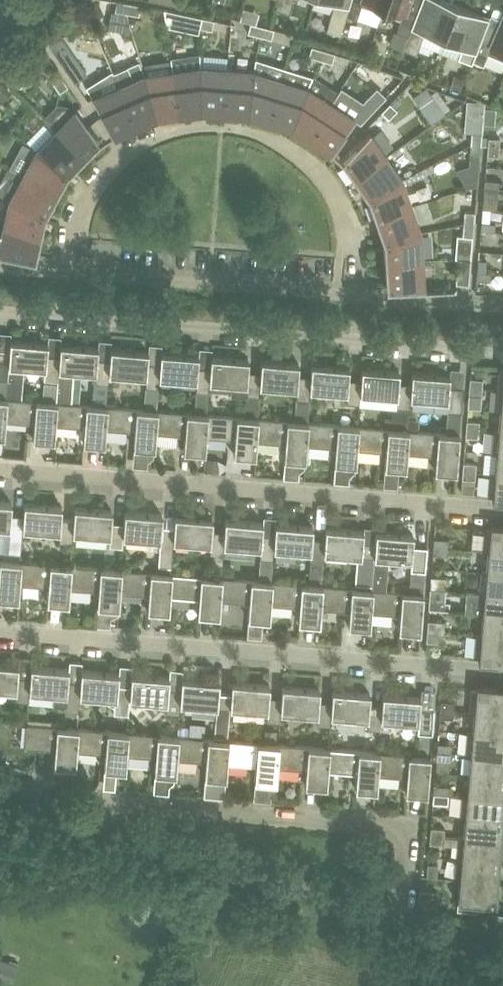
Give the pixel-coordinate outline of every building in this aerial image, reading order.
[(86,4),(92,19),(104,14),(99,0),(97,0),(86,4)] [(115,10),(127,12),(129,2),(117,0),(115,10)] [(276,8),(290,12),(293,0),(278,0),(276,8)] [(346,15),(350,0),(328,0),(335,2),(327,29),(341,34),(346,15)] [(346,15),(357,18),(362,5),(381,11),(385,0),(350,0),(346,15)] [(409,0),(385,0),(381,11),(401,18),(397,32),(408,35),(417,11),(406,7),(409,0)] [(417,11),(408,35),(403,48),(416,53),(424,32),(444,39),(456,5),(443,0),(421,0),(417,11)] [(141,4),(129,2),(127,12),(139,14),(141,4)] [(456,5),(444,39),(462,46),(458,57),(472,62),(473,60),(472,60),(482,36),(489,17),(456,5)] [(186,13),(183,29),(199,32),(200,27),(202,17),(191,14),(186,13)] [(489,52),(492,44),(502,49),(502,15),(492,40),(482,36),(472,60),(473,60),(483,64),(489,52)] [(214,19),(202,17),(200,27),(212,29),(214,19)] [(260,35),(262,25),(251,22),(248,32),(260,35)] [(274,28),(262,25),(260,35),(271,38),(274,28)] [(60,35),(49,43),(48,43),(74,81),(75,80),(86,72),(61,36),(60,35)] [(309,55),(321,59),(324,49),(312,46),(309,55)] [(324,49),(321,59),(332,62),(335,53),(324,49)] [(178,107),(200,104),(200,65),(200,54),(171,58),(173,69),(178,107)] [(284,67),(256,58),(254,70),(248,108),(270,114),(281,78),(284,67)] [(128,66),(133,79),(119,85),(134,119),(155,110),(145,73),(139,61),(128,66)] [(227,67),(200,65),(200,104),(224,106),(227,67)] [(254,70),(227,67),(224,106),(248,108),(254,70)] [(291,121),(308,86),(312,76),(284,67),(281,78),(270,114),(291,121)] [(155,110),(178,107),(173,69),(145,73),(155,110)] [(134,119),(119,85),(113,71),(87,87),(113,129),(134,119)] [(454,74),(450,87),(460,90),(464,77),(454,74)] [(61,75),(53,81),(60,91),(68,85),(61,75)] [(0,83),(0,99),(3,101),(13,91),(2,81),(0,83)] [(291,121),(310,134),(331,102),(308,86),(291,121)] [(377,89),(369,98),(363,103),(371,110),(384,96),(377,89)] [(355,117),(331,102),(310,134),(330,146),(355,117)] [(382,111),(389,118),(397,109),(390,102),(382,111)] [(467,104),(464,131),(472,132),(482,132),(485,105),(467,104)] [(56,129),(83,155),(100,138),(76,108),(56,129)] [(83,155),(56,129),(36,149),(67,172),(83,155)] [(355,177),(387,155),(370,132),(342,158),(355,177)] [(472,132),(471,144),(481,144),(482,132),(472,132)] [(489,137),(488,145),(499,146),(500,137),(489,137)] [(480,156),(481,144),(471,144),(470,156),(480,156)] [(488,145),(487,154),(499,155),(499,146),(488,145)] [(23,174),(56,192),(67,172),(36,149),(23,174)] [(387,155),(355,177),(369,196),(403,178),(387,155)] [(56,192),(23,174),(10,198),(46,212),(56,192)] [(403,178),(369,196),(376,217),(412,205),(403,178)] [(485,179),(484,187),(498,188),(499,180),(485,179)] [(498,196),(498,188),(484,187),(484,195),(498,196)] [(46,212),(10,198),(4,226),(41,234),(46,212)] [(383,239),(421,231),(412,205),(376,217),(383,239)] [(465,211),(464,223),(474,224),(475,212),(465,211)] [(481,221),(481,229),(495,230),(496,222),(481,221)] [(474,224),(464,223),(463,235),(473,236),(474,224)] [(4,226),(0,242),(0,254),(35,257),(41,234),(4,226)] [(421,231),(383,239),(385,262),(423,259),(421,231)] [(456,282),(469,283),(471,258),(458,257),(456,282)] [(477,271),(485,272),(487,257),(478,257),(477,271)] [(423,259),(385,262),(386,285),(424,288),(423,259)] [(491,272),(485,272),(477,271),(476,279),(491,280),(491,272)] [(9,365),(8,376),(8,379),(6,397),(8,397),(21,398),(23,366),(46,368),(45,378),(58,379),(60,355),(47,354),(48,343),(11,340),(10,351),(9,365)] [(56,401),(58,401),(71,402),(73,370),(96,372),(96,382),(108,383),(109,373),(110,359),(98,358),(99,347),(61,344),(60,355),(58,379),(56,401)] [(159,387),(159,377),(160,363),(148,362),(149,351),(111,348),(110,359),(109,373),(147,376),(146,386),(159,387)] [(8,376),(9,365),(10,351),(0,350),(0,378),(8,379),(8,376)] [(207,413),(210,381),(211,367),(198,366),(199,355),(161,352),(160,363),(159,377),(197,380),(195,412),(207,413)] [(210,381),(232,383),(231,394),(247,395),(245,416),(257,417),(260,385),(261,371),(248,370),(249,359),(212,356),(211,367),(210,381)] [(308,421),(310,389),(311,375),(299,374),(299,363),(262,360),(261,371),(260,385),(297,388),(295,420),(308,421)] [(360,403),(360,393),(361,379),(349,378),(350,367),(312,364),(311,375),(310,389),(348,392),(347,402),(360,403)] [(412,383),(399,382),(400,371),(362,368),(361,379),(360,393),(398,396),(397,406),(410,407),(411,397),(412,383)] [(464,387),(449,386),(450,375),(413,372),(412,383),(411,397),(434,399),(433,409),(462,412),(464,387)] [(471,378),(470,386),(483,388),(483,379),(471,378)] [(483,388),(470,386),(469,394),(482,395),(483,388)] [(55,440),(56,424),(58,401),(56,401),(21,398),(8,397),(6,420),(34,422),(33,438),(55,440)] [(108,405),(71,402),(58,401),(56,424),(85,426),(83,442),(105,444),(106,428),(108,405)] [(155,448),(157,432),(158,409),(108,405),(106,428),(135,430),(134,446),(155,448)] [(209,413),(207,413),(195,412),(158,409),(157,432),(185,434),(184,450),(206,452),(207,436),(209,413)] [(500,410),(499,430),(494,430),(494,431),(502,432),(502,410),(500,410)] [(259,417),(257,417),(245,416),(209,413),(207,436),(235,438),(234,454),(256,456),(257,440),(259,417)] [(306,460),(307,444),(309,421),(308,421),(295,420),(259,417),(257,440),(286,442),(284,458),(306,460)] [(409,417),(408,428),(419,429),(420,418),(409,417)] [(480,421),(467,420),(467,428),(479,429),(480,421)] [(356,464),(358,448),(359,426),(309,421),(307,444),(336,446),(335,462),(356,464)] [(410,430),(359,426),(358,448),(386,450),(385,466),(407,468),(408,452),(410,430)] [(479,429),(467,428),(466,436),(479,437),(479,429)] [(460,434),(410,430),(408,452),(436,455),(435,470),(457,472),(460,434)] [(494,431),(492,452),(502,453),(502,432),(494,431)] [(490,473),(502,474),(502,453),(492,452),(497,453),(495,472),(490,472),(490,473)] [(207,458),(206,470),(219,471),(220,459),(207,458)] [(464,462),(463,470),(476,471),(477,463),(464,462)] [(475,479),(476,471),(463,470),(463,478),(475,479)] [(493,499),(493,500),(502,501),(502,474),(490,473),(488,494),(493,495),(493,499)] [(10,527),(9,538),(22,539),(23,528),(24,514),(11,513),(12,502),(0,501),(0,526),(10,527)] [(72,543),(73,532),(74,518),(62,518),(62,506),(25,503),(24,514),(23,528),(60,531),(60,542),(72,543)] [(123,547),(123,536),(124,522),(112,522),(113,510),(75,507),(74,518),(73,532),(111,535),(110,546),(123,547)] [(125,511),(124,522),(123,536),(161,539),(159,566),(158,572),(171,573),(173,540),(175,526),(162,526),(163,514),(125,511)] [(224,544),(225,530),(212,530),(213,518),(176,515),(175,526),(173,540),(211,543),(210,554),(223,555),(224,544)] [(273,559),(274,548),(275,534),(262,534),(263,522),(226,519),(225,530),(224,544),(261,547),(261,558),(273,559)] [(274,548),(312,551),(311,562),(323,563),(324,552),(325,538),(313,538),(314,526),(276,523),(275,534),(274,548)] [(491,523),(490,529),(485,528),(484,550),(502,552),(502,524),(491,523)] [(372,584),(374,556),(376,543),(363,542),(364,530),(326,527),(325,538),(324,552),(351,555),(350,559),(357,560),(356,583),(372,584)] [(428,547),(413,546),(414,534),(376,531),(376,543),(374,556),(412,559),(411,570),(426,571),(428,547)] [(449,539),(435,538),(434,546),(448,547),(449,539)] [(448,547),(434,546),(433,554),(447,555),(448,547)] [(482,571),(502,573),(502,552),(484,550),(484,551),(488,551),(487,571),(482,570),(482,571)] [(261,558),(259,580),(272,581),(273,559),(261,558)] [(20,584),(22,561),(0,559),(0,597),(19,599),(20,584)] [(69,603),(70,588),(72,565),(22,561),(20,584),(49,586),(47,601),(69,603)] [(119,607),(121,591),(122,569),(72,565),(70,588),(99,590),(98,605),(119,607)] [(170,611),(171,595),(173,573),(171,573),(158,572),(122,569),(121,591),(149,594),(148,609),(170,611)] [(482,571),(480,592),(502,594),(502,573),(482,571)] [(220,615),(221,599),(223,577),(173,573),(171,595),(199,598),(198,613),(220,615)] [(432,576),(431,588),(447,589),(448,577),(432,576)] [(270,619),(271,603),(273,581),(272,581),(259,580),(223,577),(221,599),(250,602),(248,617),(270,619)] [(323,585),(273,581),(271,603),(300,606),(299,621),(320,623),(322,607),(323,585)] [(374,589),(323,585),(322,607),(350,610),(349,625),(371,627),(372,611),(374,589)] [(446,602),(447,589),(431,588),(429,608),(441,609),(442,602),(446,602)] [(374,589),(372,611),(400,614),(399,629),(421,631),(424,593),(374,589)] [(483,613),(502,615),(502,594),(480,592),(478,613),(483,613)] [(476,634),(502,636),(502,615),(483,613),(481,633),(476,633),(476,634)] [(428,619),(427,630),(444,631),(445,621),(428,619)] [(427,630),(426,640),(443,641),(444,631),(427,630)] [(476,634),(474,656),(479,656),(479,661),(480,662),(497,663),(498,658),(502,658),(502,636),(476,634)] [(30,691),(31,677),(18,676),(19,665),(0,663),(0,689),(17,690),(16,700),(29,701),(30,691)] [(80,695),(81,681),(68,680),(69,669),(32,666),(31,677),(30,691),(53,693),(52,704),(66,705),(66,710),(79,711),(80,695)] [(82,670),(81,681),(80,695),(117,698),(117,708),(129,709),(130,699),(131,685),(119,684),(120,673),(82,670)] [(132,674),(131,685),(130,699),(168,702),(167,712),(180,713),(180,703),(181,689),(169,688),(170,677),(132,674)] [(182,678),(181,689),(180,703),(217,706),(214,737),(228,738),(231,707),(232,693),(219,692),(220,681),(182,678)] [(281,711),(282,697),(269,696),(270,685),(233,682),(232,693),(231,707),(268,710),(267,720),(280,721),(281,711)] [(497,686),(477,684),(476,689),(472,689),(470,711),(502,714),(502,692),(497,691),(498,686),(497,686)] [(330,725),(331,715),(332,701),(319,700),(320,689),(283,686),(282,697),(281,711),(318,714),(318,724),(330,725)] [(381,729),(381,719),(382,705),(370,704),(371,693),(333,690),(332,701),(331,715),(369,718),(368,728),(381,729)] [(382,705),(381,719),(419,722),(418,732),(432,733),(434,709),(420,708),(421,697),(383,694),(382,705)] [(441,700),(441,708),(453,709),(453,701),(441,700)] [(452,717),(453,709),(441,708),(440,716),(452,717)] [(470,711),(474,712),(473,731),(468,731),(468,732),(502,735),(502,714),(470,711)] [(77,750),(79,728),(27,723),(25,746),(55,748),(54,764),(76,766),(77,750)] [(129,732),(79,728),(77,750),(106,752),(104,768),(126,770),(127,754),(129,732)] [(265,729),(264,741),(276,742),(277,730),(265,729)] [(176,774),(178,758),(179,736),(129,732),(127,754),(156,756),(155,772),(176,774)] [(468,732),(466,753),(502,756),(502,735),(468,732)] [(228,762),(230,740),(179,736),(178,758),(206,760),(205,776),(227,778),(228,762)] [(278,766),(280,744),(230,740),(228,762),(256,764),(255,780),(277,782),(278,766)] [(452,743),(438,742),(437,750),(451,751),(452,743)] [(328,770),(330,748),(280,744),(278,766),(307,768),(305,784),(327,786),(328,770)] [(379,774),(381,752),(330,748),(328,770),(357,772),(356,788),(378,790),(379,774)] [(451,752),(437,751),(437,759),(451,760),(451,752)] [(431,756),(381,752),(379,774),(407,776),(406,792),(428,794),(431,756)] [(466,753),(471,754),(469,774),(502,777),(502,756),(466,753)] [(462,795),(502,798),(502,777),(469,774),(467,794),(462,794),(462,795)] [(449,786),(435,784),(434,792),(448,794),(449,786)] [(448,794),(434,793),(433,801),(447,802),(448,794)] [(462,795),(461,816),(502,819),(502,798),(462,795)] [(502,840),(502,828),(502,819),(461,816),(465,817),(464,836),(459,836),(459,837),(502,840)] [(431,827),(430,834),(444,836),(445,828),(431,827)] [(443,844),(444,836),(430,834),(430,842),(443,844)] [(502,840),(459,837),(457,858),(500,861),(502,840)] [(455,879),(498,882),(500,861),(457,858),(455,879)] [(437,865),(428,864),(427,876),(436,877),(437,865)] [(496,904),(498,882),(455,879),(455,880),(460,880),(457,909),(478,911),(479,903),(496,904)] [(420,891),(419,903),(436,908),(437,893),(420,891)] [(474,913),(472,920),(486,925),(487,912),(474,913)]
